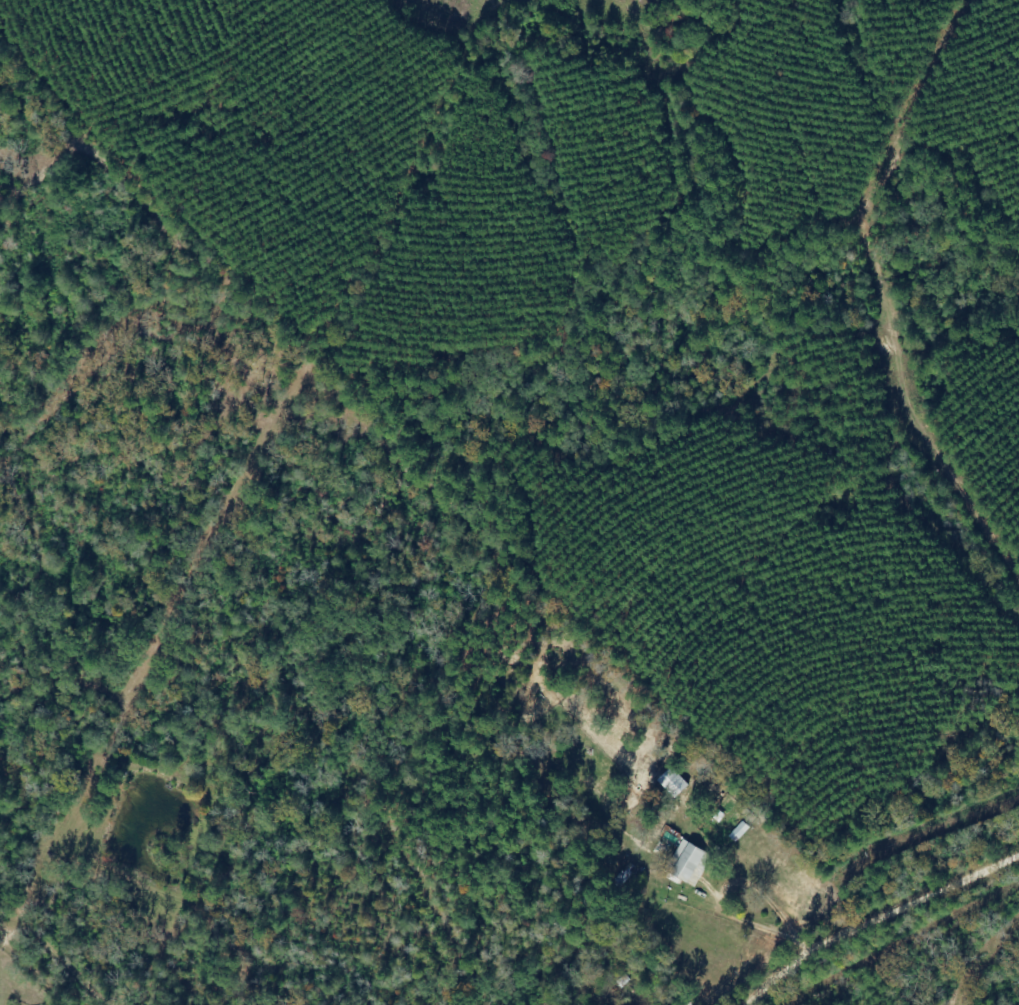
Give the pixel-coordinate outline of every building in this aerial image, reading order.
[(690,786),(673,768),(659,781),(676,799),(690,786)] [(752,829),(744,822),(731,836),(738,843),(752,829)]
